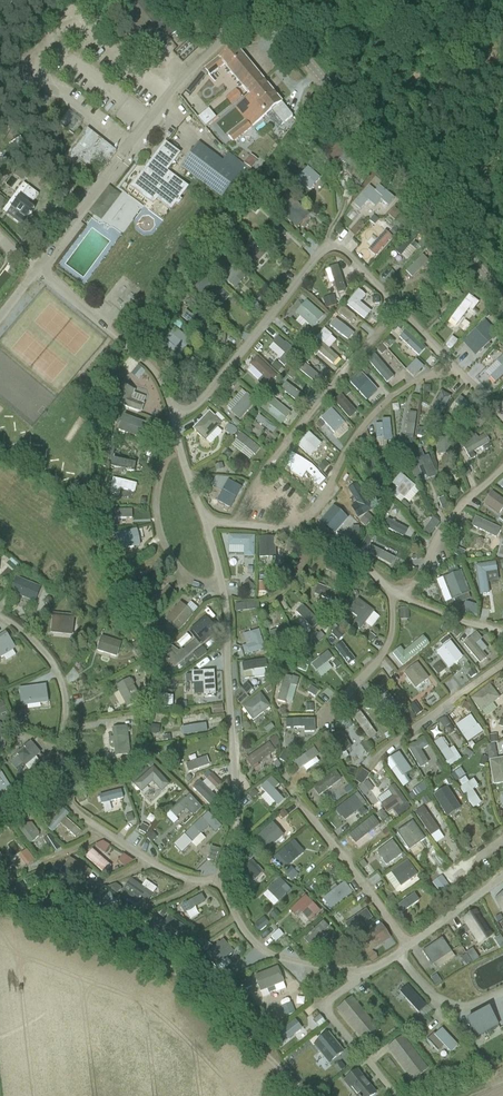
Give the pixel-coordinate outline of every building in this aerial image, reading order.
[(150,0),(116,0),(154,49),(175,33),(177,30),(173,25),(171,27),(150,0)] [(210,76),(213,73),(224,64),(247,94),(263,81),(234,45),(204,69),(210,76)] [(263,81),(247,94),(249,96),(235,107),(246,121),(228,136),(233,142),(272,111),(282,124),(292,116),(263,81)] [(208,109),(198,117),(205,126),(215,118),(208,109)] [(70,112),(61,124),(73,133),(82,121),(70,112)] [(87,130),(80,138),(63,160),(70,165),(76,158),(89,168),(95,161),(101,165),(111,152),(92,137),(93,135),(87,130)] [(355,162),(335,139),(319,154),(330,166),(340,157),(348,168),(355,162)] [(180,167),(189,174),(221,198),(239,175),(239,174),(245,166),(228,154),(222,161),(198,143),(180,167)] [(136,182),(144,189),(171,209),(175,204),(177,205),(180,201),(178,200),(187,188),(166,172),(179,154),(165,144),(136,182)] [(250,156),(243,164),(251,170),(257,161),(250,156)] [(307,168),(297,179),(309,190),(319,179),(307,168)] [(290,174),(284,169),(279,176),(284,180),(290,174)] [(18,214),(13,220),(22,226),(34,210),(27,204),(30,200),(33,202),(38,195),(28,187),(19,198),(18,198),(10,208),(18,214)] [(360,210),(361,208),(368,201),(375,207),(381,199),(391,208),(395,204),(381,191),(378,195),(369,187),(354,204),(360,210)] [(109,188),(90,212),(96,216),(101,210),(105,214),(113,204),(108,200),(114,192),(109,188)] [(290,220),(300,209),(286,196),(276,208),(290,220)] [(273,246),(284,234),(272,223),(261,235),(273,246)] [(384,231),(368,250),(375,256),(391,238),(384,231)] [(415,239),(409,233),(394,251),(401,256),(415,239)] [(264,254),(251,243),(240,256),(253,267),(264,254)] [(428,262),(422,256),(405,272),(411,278),(428,262)] [(228,262),(218,273),(235,288),(245,277),(228,262)] [(337,266),(329,268),(337,294),(345,291),(337,266)] [(12,268),(8,274),(13,278),(17,272),(12,268)] [(201,275),(189,288),(216,312),(222,306),(205,291),(211,284),(201,275)] [(443,276),(438,281),(456,300),(461,295),(443,276)] [(466,282),(460,289),(463,295),(464,294),(471,287),(466,282)] [(273,284),(269,289),(274,293),(278,289),(273,284)] [(347,305),(364,319),(370,313),(359,303),(365,296),(358,291),(347,305)] [(335,305),(341,301),(337,295),(331,299),(335,305)] [(479,303),(468,295),(450,320),(457,325),(469,309),(473,311),(479,303)] [(313,329),(324,316),(307,301),(296,314),(313,329)] [(253,303),(248,309),(251,312),(256,306),(253,303)] [(341,307),(337,313),(350,323),(355,317),(341,307)] [(200,333),(205,338),(210,331),(211,329),(201,320),(199,322),(187,312),(182,317),(200,333)] [(175,327),(160,345),(177,358),(190,342),(177,331),(183,324),(175,318),(171,323),(175,327)] [(353,335),(335,320),(329,327),(348,342),(353,335)] [(496,336),(483,322),(465,339),(479,352),(496,336)] [(396,325),(391,330),(398,336),(403,331),(396,325)] [(323,329),(315,338),(317,340),(322,345),(330,336),(323,329)] [(423,350),(405,333),(400,339),(417,355),(423,350)] [(277,337),(272,343),(290,359),(295,353),(277,337)] [(317,340),(311,347),(332,365),(338,358),(322,345),(317,340)] [(381,347),(377,351),(381,356),(385,353),(381,347)] [(393,378),(374,355),(367,361),(386,383),(393,378)] [(500,367),(490,376),(495,382),(502,375),(502,355),(496,361),(500,367)] [(256,357),(249,365),(269,385),(277,377),(256,357)] [(282,368),(275,362),(270,368),(277,374),(282,368)] [(301,363),(296,368),(313,382),(317,376),(301,363)] [(130,375),(137,381),(144,372),(137,367),(130,375)] [(370,373),(367,371),(365,368),(361,372),(363,374),(366,377),(370,373)] [(290,370),(286,375),(290,379),(295,374),(290,370)] [(86,384),(92,378),(85,373),(80,379),(86,384)] [(151,392),(153,393),(157,381),(145,377),(140,394),(144,395),(145,391),(151,392)] [(372,395),(355,378),(349,383),(366,401),(372,395)] [(285,383),(280,390),(297,403),(302,397),(298,394),(301,391),(293,384),(291,388),(285,383)] [(144,405),(132,400),(135,391),(119,385),(112,403),(141,413),(144,405)] [(262,399),(266,394),(261,389),(256,395),(262,399)] [(346,389),(342,393),(345,398),(350,393),(346,389)] [(226,408),(230,412),(239,421),(256,402),(246,394),(245,395),(241,391),(226,408)] [(450,399),(441,394),(428,418),(437,423),(450,399)] [(341,396),(334,402),(349,419),(356,413),(341,396)] [(270,397),(260,409),(280,426),(290,414),(270,397)] [(460,398),(455,404),(476,422),(481,416),(460,398)] [(344,424),(330,410),(320,419),(334,434),(344,424)] [(221,424),(208,412),(192,430),(204,441),(221,424)] [(415,414),(408,413),(404,441),(412,442),(415,414)] [(140,440),(146,425),(124,416),(118,432),(140,440)] [(276,429),(258,416),(254,421),(272,434),(276,429)] [(382,424),(375,425),(377,439),(384,439),(384,443),(392,442),(389,420),(382,420),(382,424)] [(318,421),(314,425),(319,430),(323,426),(318,421)] [(231,437),(236,431),(231,427),(226,433),(231,437)] [(248,427),(244,432),(249,435),(253,430),(248,427)] [(416,429),(415,437),(423,438),(425,430),(416,429)] [(320,445),(308,433),(297,446),(309,457),(320,445)] [(259,449),(241,434),(236,440),(254,455),(259,449)] [(485,436),(464,448),(468,455),(471,460),(475,457),(472,453),(489,443),(485,436)] [(450,438),(436,439),(438,455),(453,454),(450,438)] [(290,452),(296,457),(300,451),(295,447),(290,452)] [(422,455),(420,449),(408,464),(414,479),(418,477),(420,483),(437,476),(428,456),(423,458),(422,455)] [(232,455),(227,451),(223,456),(227,460),(232,455)] [(285,466),(284,468),(302,478),(306,471),(310,465),(292,454),(285,466)] [(372,458),(366,461),(373,482),(374,482),(378,493),(384,491),(372,458)] [(133,466),(110,462),(108,471),(131,475),(133,466)] [(221,464),(214,467),(216,473),(223,470),(221,464)] [(438,465),(437,473),(445,474),(446,465),(438,465)] [(324,476),(329,472),(325,467),(320,470),(324,476)] [(114,478),(110,494),(118,496),(120,489),(134,492),(136,484),(114,478)] [(405,479),(391,496),(396,499),(399,495),(404,499),(414,486),(405,479)] [(230,509),(241,489),(227,481),(217,502),(230,509)] [(369,507),(355,485),(348,490),(362,511),(369,507)] [(484,504),(498,514),(502,508),(502,501),(492,493),(484,504)] [(333,507),(320,522),(334,534),(347,519),(333,507)] [(131,510),(108,511),(108,519),(131,518),(131,510)] [(364,529),(372,521),(367,515),(358,524),(364,529)] [(500,529),(475,517),(471,526),(496,538),(500,529)] [(387,520),(383,527),(403,538),(407,531),(387,520)] [(113,534),(116,552),(140,547),(136,530),(113,534)] [(253,558),(254,537),(228,536),(228,546),(244,547),(243,558),(253,558)] [(258,538),(258,558),(275,558),(275,538),(258,538)] [(394,559),(369,546),(365,554),(391,566),(394,559)] [(454,555),(462,559),(465,553),(457,549),(454,555)] [(348,573),(327,563),(324,570),(345,580),(348,573)] [(479,595),(488,594),(485,574),(496,572),(495,563),(475,566),(479,595)] [(154,565),(136,584),(141,589),(159,570),(154,565)] [(6,567),(2,572),(7,576),(10,571),(6,567)] [(447,580),(456,601),(470,595),(461,574),(447,580)] [(17,579),(13,587),(16,588),(14,593),(19,595),(20,593),(30,597),(29,599),(34,601),(38,591),(39,588),(17,579)] [(348,593),(351,586),(344,582),(342,583),(337,580),(334,586),(348,593)] [(255,589),(247,581),(240,588),(249,596),(255,589)] [(339,594),(317,585),(313,594),(336,603),(339,594)] [(174,593),(168,587),(149,607),(155,613),(174,593)] [(180,603),(165,620),(178,632),(193,615),(180,603)] [(464,603),(460,614),(475,619),(478,607),(464,603)] [(218,609),(213,604),(209,609),(214,613),(218,609)] [(373,612),(366,606),(351,624),(359,630),(373,612)] [(318,623),(302,607),(296,612),(312,628),(318,623)] [(399,620),(408,620),(408,610),(400,609),(399,620)] [(73,617),(65,616),(54,615),(52,631),(71,633),(73,617)] [(214,625),(205,633),(209,638),(219,630),(214,625)] [(440,632),(446,634),(448,627),(443,625),(440,632)] [(336,627),(329,634),(337,641),(343,634),(336,627)] [(284,628),(268,633),(273,648),(281,646),(280,643),(288,640),(284,628)] [(245,656),(264,650),(258,630),(242,635),(245,646),(242,647),(245,656)] [(456,639),(460,634),(456,631),(452,635),(456,639)] [(0,636),(0,656),(14,648),(5,633),(0,636)] [(317,635),(316,633),(309,639),(315,646),(324,637),(320,633),(317,635)] [(370,644),(374,639),(369,634),(365,640),(370,644)] [(477,634),(463,645),(480,665),(487,659),(476,645),(482,640),(477,634)] [(160,647),(165,642),(160,637),(155,643),(160,647)] [(391,654),(401,667),(429,645),(423,637),(403,653),(399,648),(391,654)] [(102,638),(101,641),(97,651),(103,653),(104,650),(111,653),(110,655),(116,657),(120,643),(102,638)] [(443,647),(450,642),(447,638),(439,643),(443,647)] [(168,649),(162,655),(174,668),(200,645),(196,640),(175,658),(168,649)] [(435,653),(448,669),(462,658),(450,642),(443,647),(435,653)] [(341,645),(334,651),(348,668),(355,663),(341,645)] [(139,648),(133,651),(136,658),(142,654),(139,648)] [(332,659),(327,652),(311,665),(316,671),(332,659)] [(265,661),(241,664),(243,673),(253,671),(254,678),(265,676),(263,669),(266,669),(265,661)] [(337,670),(340,668),(335,661),(332,664),(337,670)] [(297,662),(295,669),(302,671),(304,665),(297,662)] [(407,678),(415,689),(419,686),(428,679),(416,664),(403,674),(407,678)] [(138,676),(147,672),(143,665),(135,670),(138,676)] [(467,675),(471,680),(477,676),(473,671),(467,675)] [(213,672),(192,673),(192,684),(203,683),(204,696),(215,695),(213,672)] [(284,676),(277,701),(285,703),(290,686),(296,688),(298,680),(284,676)] [(129,680),(126,682),(117,687),(119,692),(122,691),(125,698),(123,699),(127,706),(139,700),(129,680)] [(246,685),(240,690),(246,696),(251,691),(246,685)] [(489,685),(470,699),(480,713),(499,699),(489,685)] [(45,686),(34,688),(20,690),(22,706),(47,703),(45,686)] [(319,692),(311,687),(307,693),(314,699),(319,692)] [(170,694),(170,701),(190,700),(190,693),(170,694)] [(270,708),(260,694),(242,708),(252,721),(270,708)] [(157,696),(157,707),(166,707),(166,696),(157,696)] [(0,702),(0,714),(1,714),(3,719),(8,717),(4,707),(2,701),(0,702)] [(213,715),(223,713),(222,704),(211,706),(213,715)] [(13,713),(15,723),(26,722),(25,711),(13,713)] [(415,719),(409,711),(405,715),(411,723),(415,719)] [(360,713),(353,718),(369,740),(376,735),(360,713)] [(448,732),(454,727),(447,717),(441,722),(448,732)] [(467,742),(482,732),(478,726),(477,727),(473,722),(470,717),(463,722),(467,726),(462,729),(466,735),(463,737),(467,742)] [(313,719),(286,720),(287,728),(314,728),(313,719)] [(353,726),(350,720),(344,724),(347,729),(353,726)] [(205,724),(181,728),(182,736),(207,732),(205,724)] [(268,736),(275,731),(270,725),(263,730),(268,736)] [(156,736),(157,727),(151,726),(149,734),(156,736)] [(113,733),(113,738),(110,738),(108,741),(109,747),(111,750),(115,750),(115,756),(129,754),(126,728),(117,729),(117,732),(113,733)] [(327,741),(337,756),(351,748),(341,732),(327,741)] [(278,747),(277,739),(275,737),(268,742),(274,750),(278,747)] [(407,748),(419,769),(428,764),(420,751),(428,746),(424,739),(407,748)] [(441,739),(434,744),(446,763),(453,758),(447,749),(448,746),(446,743),(443,743),(441,739)] [(30,743),(8,761),(15,770),(23,764),(33,755),(35,757),(40,753),(30,743)] [(275,752),(269,743),(245,760),(251,769),(275,752)] [(313,749),(295,762),(299,769),(318,755),(313,749)] [(472,754),(466,751),(463,756),(469,759),(472,754)] [(279,760),(285,763),(289,755),(283,752),(279,760)] [(398,753),(385,762),(389,768),(403,787),(409,783),(404,775),(410,771),(398,753)] [(121,759),(122,766),(130,765),(129,758),(121,759)] [(206,758),(186,765),(189,773),(209,765),(206,758)] [(488,761),(493,785),(502,784),(502,759),(488,761)] [(446,772),(441,763),(435,767),(441,775),(446,772)] [(169,785),(153,767),(133,785),(141,793),(152,783),(161,793),(169,785)] [(350,778),(353,779),(356,771),(352,770),(349,769),(347,777),(350,778)] [(335,771),(312,788),(318,797),(341,780),(335,771)] [(8,786),(0,774),(0,792),(8,786)] [(205,780),(215,789),(221,783),(211,774),(205,780)] [(272,778),(267,783),(261,789),(277,806),(283,800),(273,790),(278,786),(272,778)] [(454,781),(458,787),(463,784),(459,778),(454,781)] [(467,784),(460,789),(473,809),(480,804),(472,792),(478,787),(473,780),(467,784)] [(219,800),(200,781),(193,788),(211,808),(219,800)] [(358,788),(364,795),(373,789),(367,781),(358,788)] [(418,797),(429,789),(424,782),(413,790),(418,797)] [(342,789),(348,796),(352,792),(347,785),(342,789)] [(394,786),(387,791),(392,797),(381,805),(388,814),(399,806),(401,810),(408,805),(394,786)] [(457,791),(437,803),(442,811),(462,798),(457,791)] [(100,806),(122,800),(120,792),(98,798),(100,806)] [(248,797),(252,801),(258,796),(254,792),(248,797)] [(440,797),(436,792),(431,795),(435,800),(440,797)] [(408,797),(412,803),(417,799),(413,793),(408,797)] [(356,799),(354,796),(336,810),(344,821),(362,807),(356,799)] [(185,810),(192,817),(199,810),(187,797),(170,812),(176,818),(185,810)] [(431,803),(427,798),(421,802),(425,807),(431,803)] [(60,824),(75,837),(80,832),(65,818),(68,815),(62,809),(46,828),(52,833),(60,824)] [(438,830),(423,809),(415,814),(430,836),(438,830)] [(287,816),(283,811),(278,815),(283,820),(287,816)] [(387,817),(382,811),(376,815),(381,822),(387,817)] [(31,813),(24,817),(28,823),(34,819),(31,813)] [(210,813),(206,817),(210,822),(215,819),(210,813)] [(132,814),(125,816),(127,823),(134,820),(132,814)] [(378,823),(373,816),(352,832),(357,839),(378,823)] [(202,820),(184,837),(190,843),(191,844),(211,825),(204,818),(202,820)] [(474,819),(464,831),(475,840),(485,828),(474,819)] [(24,823),(18,827),(30,844),(35,840),(35,839),(38,837),(28,823),(25,825),(24,823)] [(423,840),(412,823),(397,833),(409,850),(423,840)] [(257,838),(263,845),(267,850),(283,836),(273,824),(257,838)] [(143,825),(140,831),(146,834),(149,828),(143,825)] [(386,840),(390,837),(392,836),(388,830),(382,835),(386,840)] [(152,832),(146,837),(151,843),(157,837),(152,832)] [(392,841),(376,853),(386,866),(402,855),(392,841)] [(293,842),(274,858),(284,870),(291,864),(286,859),(298,848),(293,842)] [(466,845),(461,848),(464,853),(469,850),(466,845)] [(214,861),(217,849),(210,847),(207,859),(214,861)] [(26,866),(34,860),(26,848),(18,854),(26,866)] [(110,867),(92,850),(86,857),(104,874),(110,867)] [(122,856),(118,860),(122,864),(127,860),(122,856)] [(91,872),(69,859),(59,875),(81,888),(91,872)] [(262,872),(251,861),(241,870),(252,882),(262,872)] [(407,861),(390,873),(400,886),(417,874),(407,861)] [(289,869),(285,873),(289,878),(294,874),(289,869)] [(28,889),(46,881),(43,873),(24,881),(28,889)] [(8,887),(15,881),(10,876),(3,882),(8,887)] [(432,885),(439,894),(448,887),(441,878),(432,885)] [(140,896),(148,901),(152,895),(130,880),(125,886),(131,890),(127,895),(136,902),(140,896)] [(287,894),(276,883),(266,892),(278,903),(287,894)] [(317,884),(311,889),(315,894),(321,890),(317,884)] [(351,894),(343,884),(324,899),(332,909),(351,894)] [(115,886),(106,889),(115,896),(120,890),(115,886)] [(109,894),(87,905),(92,914),(114,903),(109,894)] [(247,894),(241,898),(246,904),(251,900),(247,894)] [(201,895),(181,907),(185,914),(205,902),(201,895)] [(418,901),(413,895),(395,908),(399,915),(418,901)] [(390,906),(396,902),(391,896),(386,900),(390,906)] [(301,915),(308,923),(314,918),(319,913),(305,897),(299,902),(294,907),(296,910),(291,914),(296,919),(301,915)] [(372,919),(365,910),(343,925),(347,931),(350,935),(372,919)] [(278,916),(274,911),(269,914),(273,919),(278,916)] [(475,911),(462,920),(478,944),(491,935),(475,911)] [(109,921),(110,926),(126,921),(124,916),(109,921)] [(183,927),(168,917),(156,934),(164,939),(171,929),(179,934),(183,927)] [(264,919),(255,926),(259,932),(269,925),(264,919)] [(328,928),(322,922),(304,939),(309,945),(328,928)] [(385,932),(380,925),(357,941),(366,954),(383,943),(378,936),(385,932)] [(276,942),(283,937),(278,932),(272,937),(276,942)] [(494,940),(500,950),(502,948),(502,941),(500,936),(494,940)] [(441,939),(422,952),(431,966),(451,953),(441,939)] [(229,970),(237,952),(222,946),(214,964),(229,970)] [(472,949),(466,953),(472,963),(478,959),(472,949)] [(373,953),(368,957),(371,961),(376,958),(373,953)] [(204,962),(199,959),(194,966),(199,969),(204,962)] [(267,990),(268,994),(275,991),(274,987),(283,983),(277,968),(253,977),(260,993),(267,990)] [(436,976),(431,979),(436,986),(441,983),(436,976)] [(249,980),(240,983),(242,988),(251,985),(249,980)] [(425,1006),(407,986),(400,993),(406,998),(405,999),(418,1013),(425,1006)] [(370,1024),(352,1001),(340,1011),(359,1034),(370,1024)] [(281,1008),(283,1013),(278,1015),(280,1020),(285,1019),(294,1015),(290,1005),(281,1008)] [(488,1009),(467,1021),(476,1038),(497,1026),(488,1009)] [(324,1023),(319,1017),(314,1021),(319,1027),(324,1023)] [(300,1029),(295,1021),(272,1040),(278,1047),(295,1033),(297,1034),(300,1031),(300,1029)] [(457,1046),(442,1030),(435,1036),(433,1034),(427,1041),(437,1052),(444,1046),(450,1052),(457,1046)] [(343,1052),(328,1034),(314,1046),(315,1047),(314,1048),(318,1052),(319,1052),(329,1064),(343,1052)] [(420,1063),(402,1040),(390,1050),(408,1073),(420,1063)] [(357,1072),(345,1082),(356,1095),(372,1095),(375,1094),(357,1072)]
